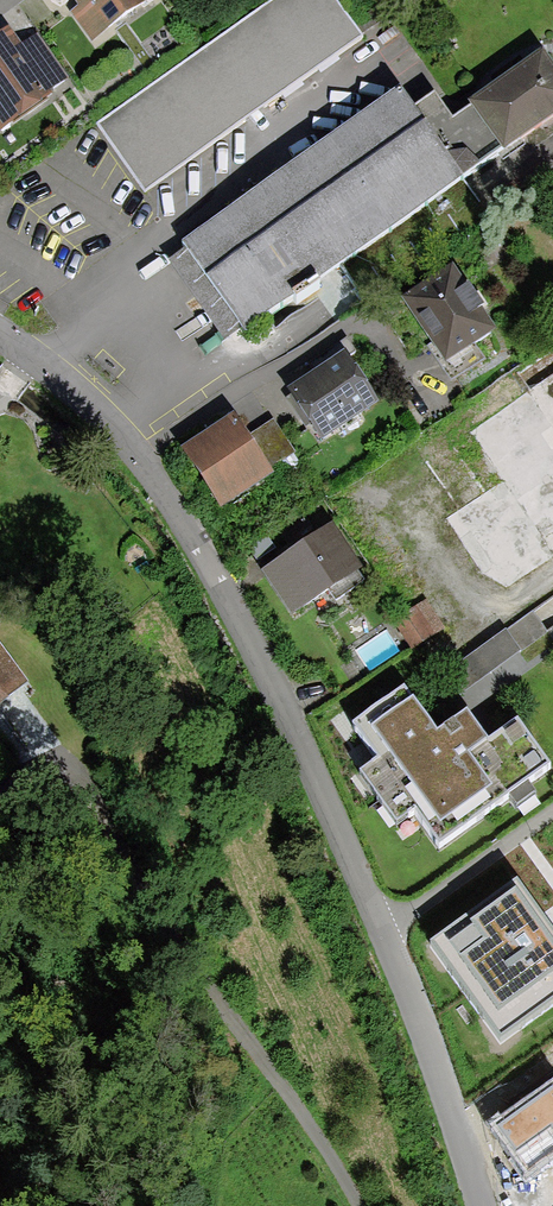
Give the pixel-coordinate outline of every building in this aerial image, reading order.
[(102,40),(150,8),(145,0),(73,0),(102,40)] [(92,128),(142,200),(366,44),(335,0),(276,0),(92,128)] [(0,41),(0,113),(6,122),(45,97),(41,91),(60,79),(35,40),(17,52),(7,37),(0,41)] [(468,97),(472,103),(504,149),(552,115),(552,59),(543,44),(468,97)] [(398,86),(174,242),(180,250),(169,257),(224,337),(241,326),(245,331),(463,178),(413,106),(398,86)] [(504,149),(472,103),(453,116),(435,91),(413,106),(463,178),(504,149)] [(456,261),(402,295),(431,342),(426,345),(448,381),(485,357),(475,341),(498,328),(456,261)] [(356,350),(346,337),(340,342),(344,347),(349,354),(356,350)] [(344,347),(287,385),(293,393),(286,397),(306,426),(311,422),(321,438),(380,400),(349,354),(344,347)] [(552,555),(552,360),(459,416),(495,474),(445,504),(497,589),(552,555)] [(235,410),(181,445),(221,507),(275,472),(271,466),(250,434),(235,410)] [(250,434),(271,466),(295,452),(272,418),(250,434)] [(333,520),(261,570),(291,613),(330,587),(336,596),(364,576),(358,567),(363,563),(333,520)] [(267,534),(247,547),(256,561),(277,547),(267,534)] [(429,598),(393,619),(411,649),(447,627),(429,598)] [(473,686),(528,652),(513,630),(459,664),(473,686)] [(373,673),(404,657),(393,637),(362,654),(373,673)] [(24,685),(0,653),(0,704),(24,685)] [(459,718),(429,740),(399,697),(349,733),(376,770),(357,783),(393,834),(412,821),(436,853),(544,775),(510,729),(482,749),(459,718)] [(434,946),(501,1041),(552,1005),(552,938),(517,887),(434,946)] [(496,1124),(531,1171),(552,1155),(552,1082),(496,1124)]
